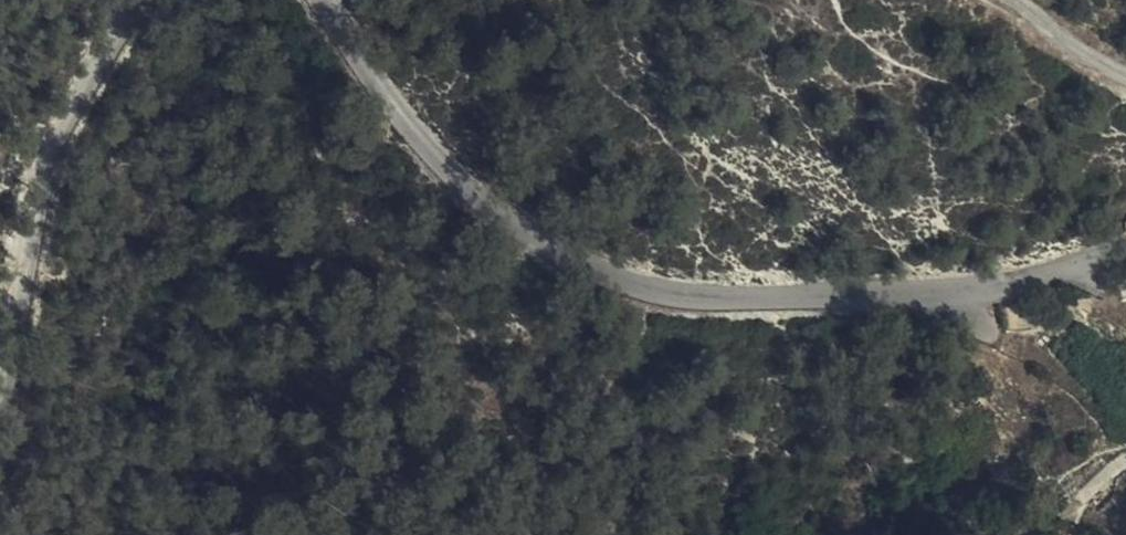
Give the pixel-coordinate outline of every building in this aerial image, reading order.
[(1091,231),(1105,229),(1104,219),(1089,221),(1091,231)]
